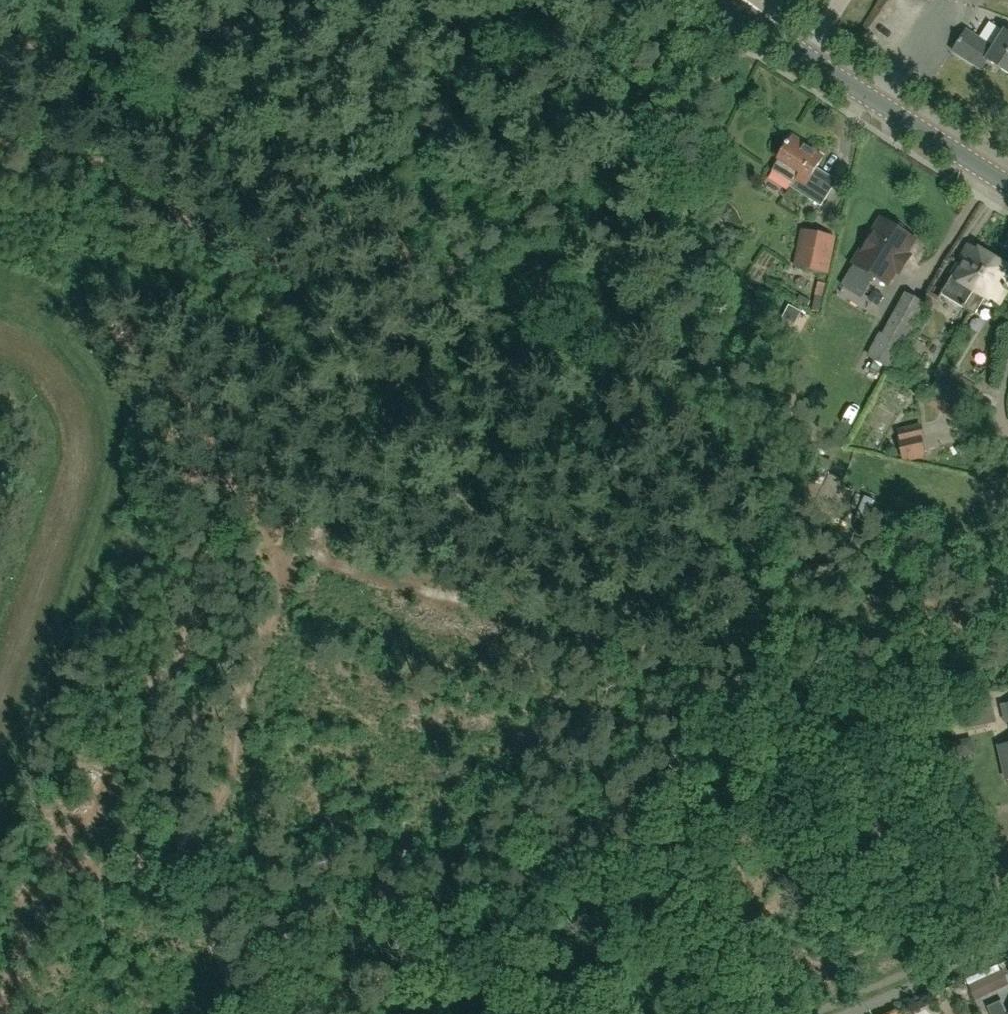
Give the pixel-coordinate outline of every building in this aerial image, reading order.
[(1005,32),(989,21),(978,38),(966,30),(953,51),(981,69),(987,60),(1007,73),(1007,32),(1005,31),(1005,32)] [(770,171),(794,185),(792,188),(821,207),(836,181),(817,169),(823,158),(791,137),(779,158),(770,171)] [(863,275),(864,270),(888,285),(895,274),(909,252),(916,241),(905,234),(903,228),(899,225),(893,226),(882,219),(854,264),(853,267),(836,264),(829,298),(845,302),(845,306),(861,309),(868,276),(863,275)] [(829,274),(836,236),(801,230),(794,268),(829,274)] [(942,295),(965,309),(994,259),(971,245),(942,295)] [(965,309),(976,315),(987,297),(998,303),(1007,288),(1007,267),(994,259),(965,309)] [(890,370),(925,304),(906,293),(883,334),(880,333),(866,357),(890,370)] [(970,398),(977,387),(944,368),(938,379),(970,398)] [(964,409),(970,398),(938,379),(931,389),(964,409)] [(970,414),(959,407),(937,394),(930,405),(963,425),(970,414)] [(901,445),(898,446),(903,461),(909,459),(909,462),(924,458),(924,456),(926,455),(922,436),(924,435),(919,424),(896,429),(901,445)] [(971,698),(974,712),(960,715),(963,729),(996,722),(990,694),(971,698)] [(1007,992),(1007,973),(973,986),(980,1003),(1007,992)] [(1002,1000),(987,1007),(990,1013),(1007,1013),(1002,1000)]
